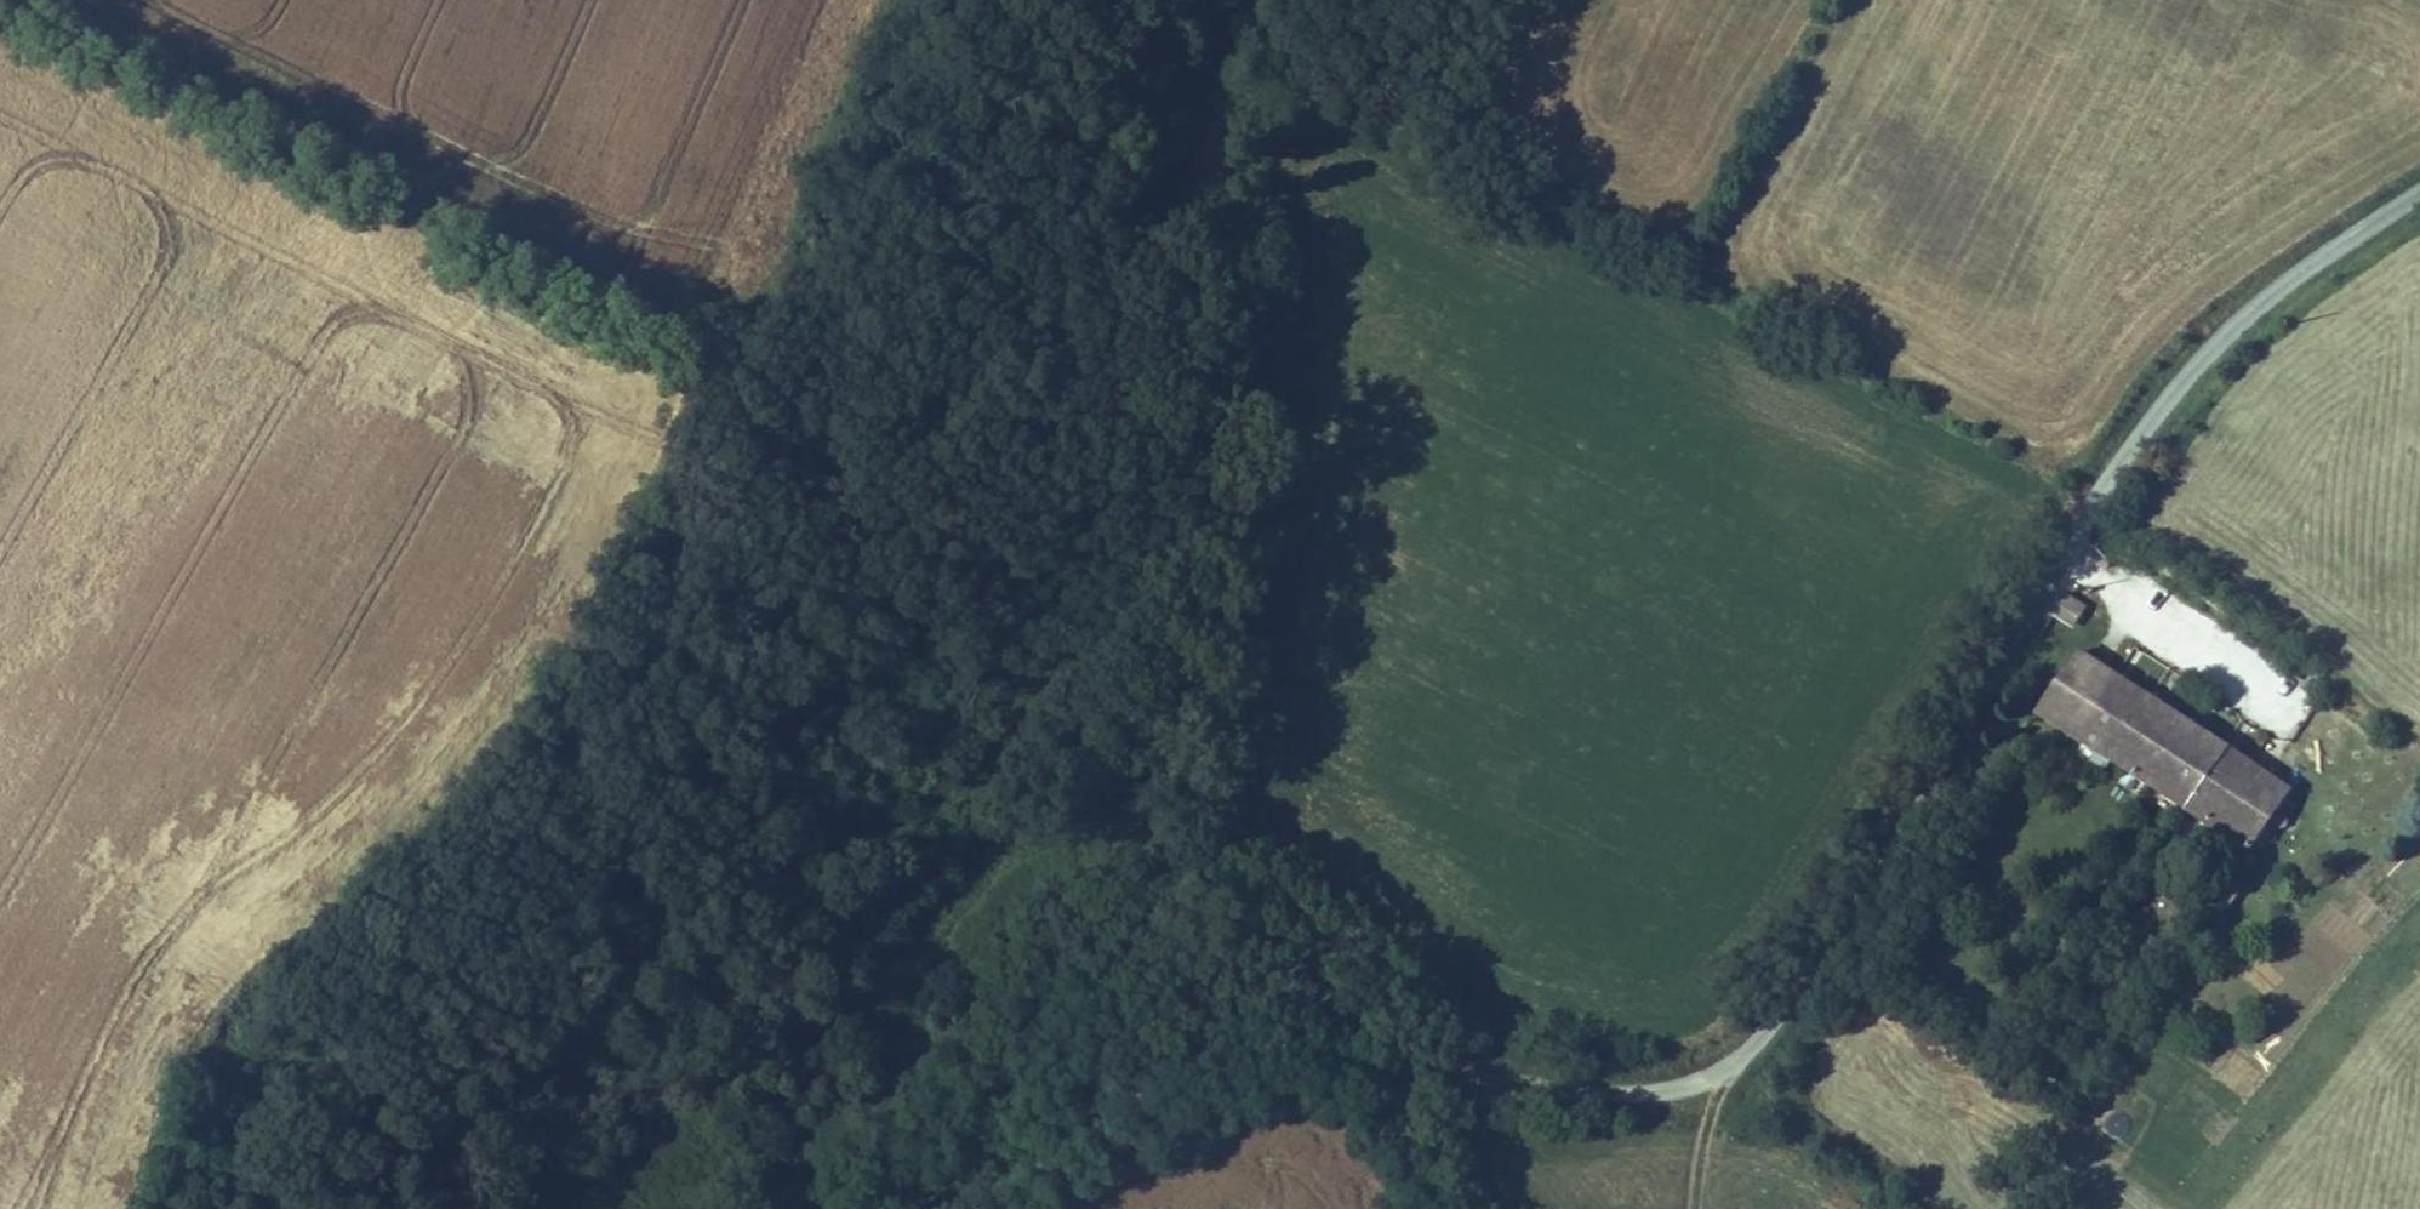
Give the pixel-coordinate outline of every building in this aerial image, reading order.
[(2053,617),(2074,628),(2086,604),(2065,593),(2053,617)] [(2021,695),(2058,729),(2098,666),(2051,646),(2021,695)] [(2272,775),(2098,666),(2058,729),(2233,837),(2272,775)]
